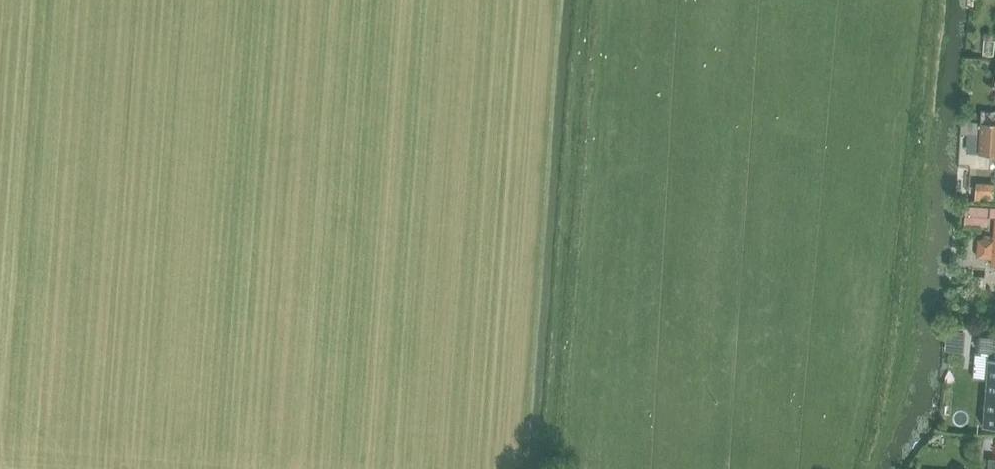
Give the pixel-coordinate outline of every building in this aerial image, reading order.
[(981,121),(979,153),(994,154),(994,122),(981,121)] [(979,351),(988,352),(988,359),(983,426),(994,427),(994,337),(980,336),(979,351)]
